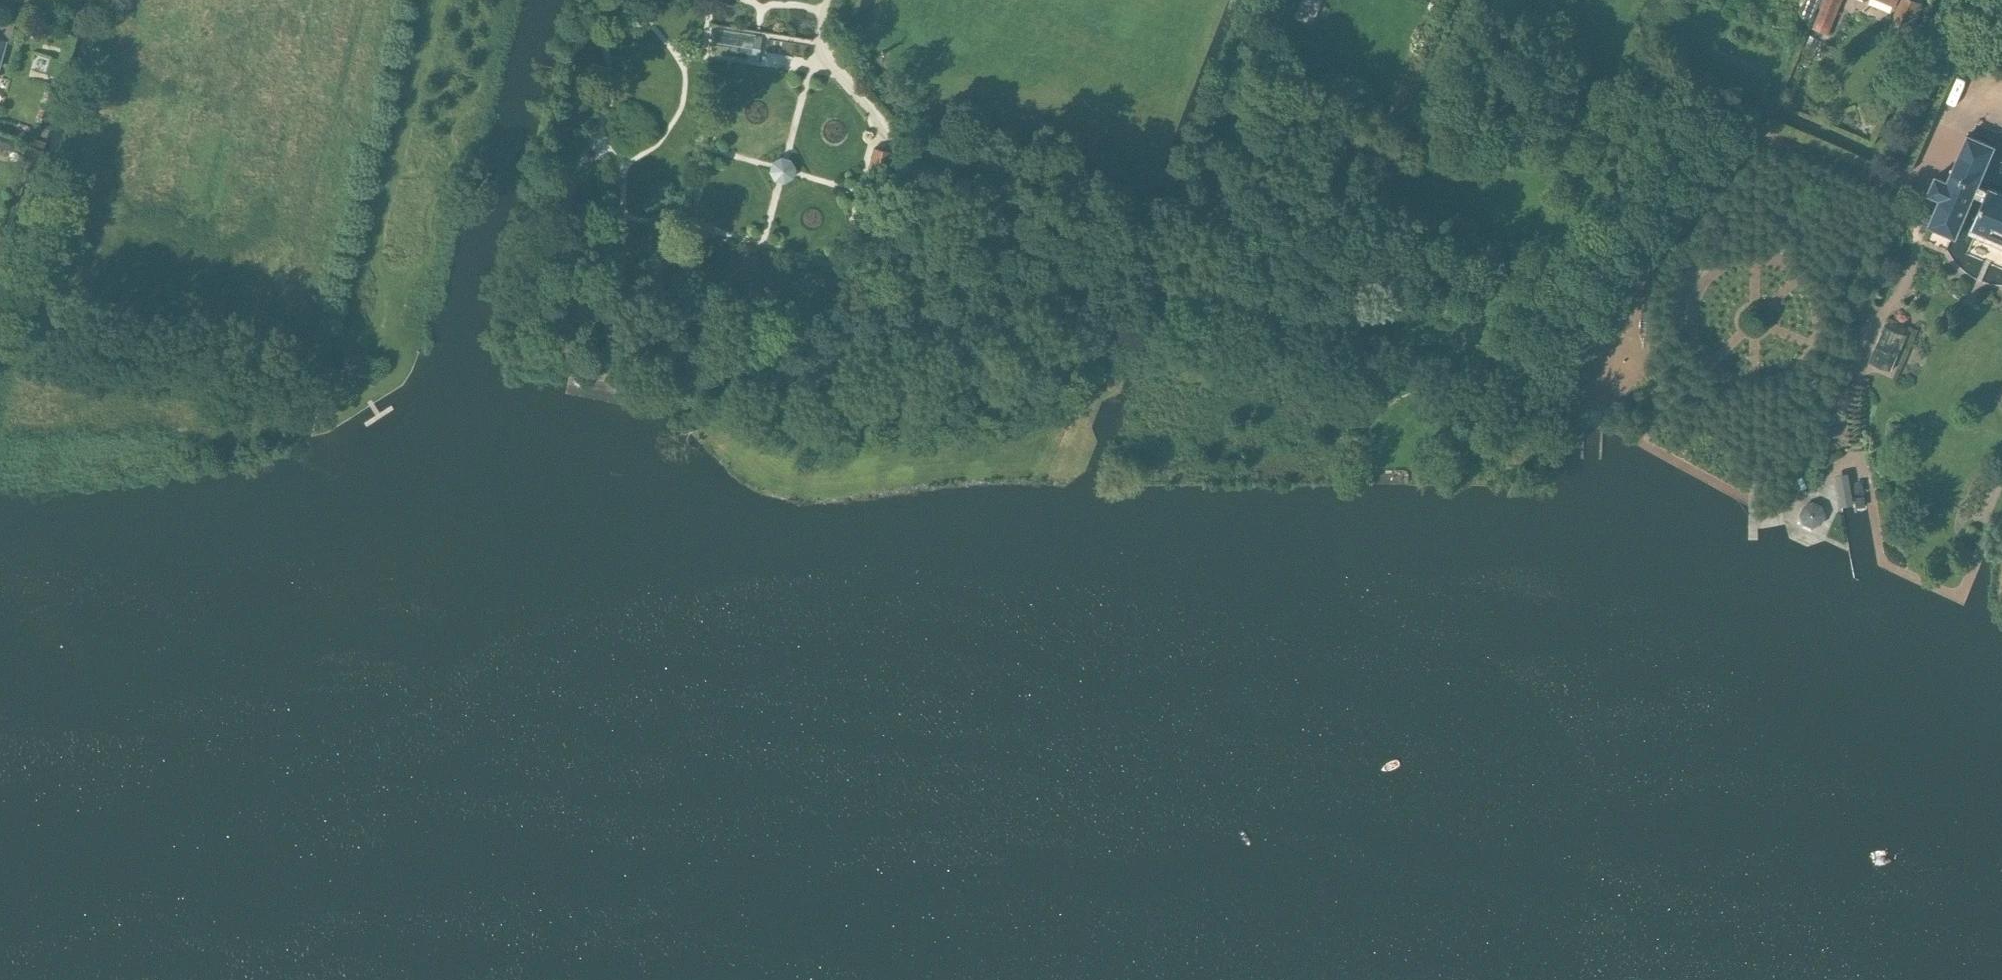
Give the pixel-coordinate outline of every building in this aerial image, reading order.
[(1321,0),(1300,0),(1292,18),(1311,25),(1321,0)] [(1820,0),(1805,0),(1799,13),(1813,19),(1817,7),(1820,0)] [(1817,7),(1820,8),(1812,28),(1828,34),(1842,0),(1820,0),(1817,7)] [(1899,6),(1892,24),(1911,32),(1922,5),(1909,0),(1885,0),(1899,6)] [(1737,7),(1734,15),(1742,18),(1745,10),(1737,7)] [(758,61),(762,36),(714,29),(710,54),(758,61)] [(13,152),(17,139),(0,134),(0,148),(13,152)] [(1995,147),(1981,141),(1967,135),(1947,182),(1935,177),(1927,195),(1939,200),(1928,227),(1951,237),(1955,239),(1974,196),(1983,200),(1981,206),(1979,210),(1972,227),(1969,234),(1973,236),(2001,248),(2001,194),(1989,188),(1988,190),(1978,186),(1995,147)] [(877,147),(869,177),(888,181),(895,152),(877,147)] [(772,162),(769,172),(774,181),(784,183),(793,178),(794,173),(796,168),(790,159),(781,157),(772,162)] [(1886,331),(1873,365),(1893,373),(1907,339),(1886,331)] [(1854,481),(1840,483),(1844,514),(1858,512),(1854,481)] [(1804,505),(1799,514),(1802,523),(1811,528),(1821,525),(1826,516),(1823,506),(1814,502),(1804,505)]
